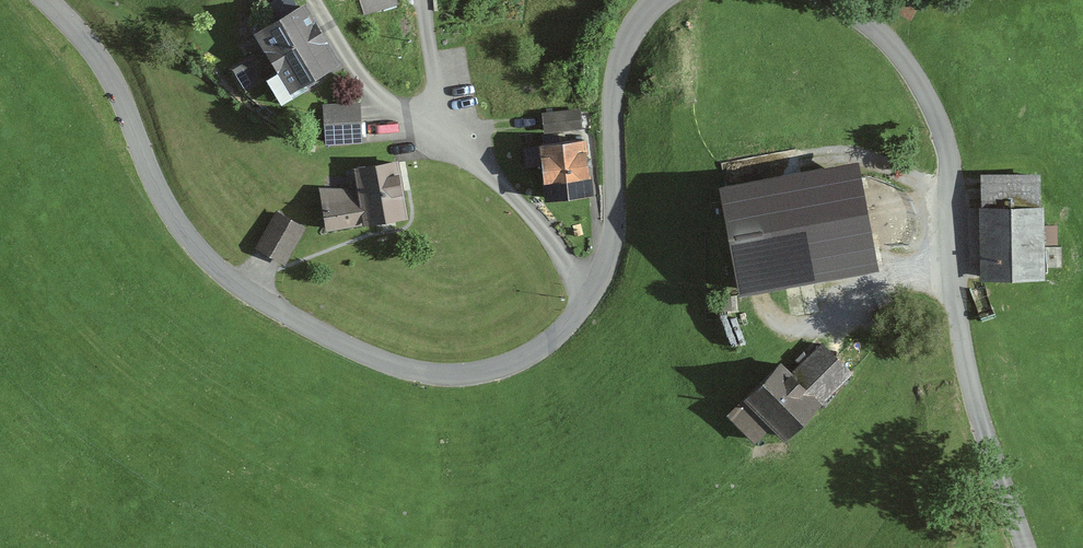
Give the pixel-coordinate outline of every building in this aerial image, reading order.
[(313,9),(263,39),(297,97),(347,68),(313,9)] [(267,48),(239,65),(251,87),(280,70),(267,48)] [(363,105),(327,107),(329,150),(365,149),(363,105)] [(591,143),(541,146),(544,199),(594,197),(591,143)] [(866,163),(729,186),(746,288),(884,264),(866,163)] [(360,187),(327,191),(332,230),(411,221),(405,164),(358,170),(360,187)] [(1048,173),(988,172),(985,278),(1046,280),(1048,173)] [(279,214),(259,251),(282,263),(302,227),(279,214)] [(787,355),(732,410),(759,436),(774,420),(792,437),(857,372),(823,339),(797,365),(787,355)]
